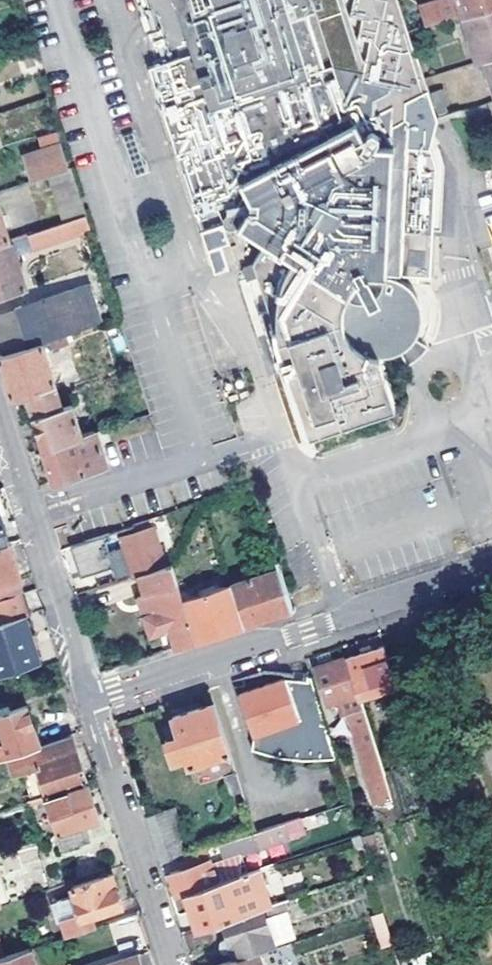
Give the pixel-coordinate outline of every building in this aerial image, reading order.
[(355,15),(367,18),(361,39),(374,42),(366,70),(334,63),(314,0),(151,0),(170,58),(195,132),(181,160),(216,271),(230,267),(223,244),(231,242),(229,236),(243,232),(239,221),(265,239),(247,265),(249,268),(240,271),(242,284),(253,280),(279,357),(307,436),(393,408),(389,396),(377,357),(384,358),(392,357),(395,356),(397,355),(399,354),(417,340),(422,329),(423,322),(423,314),(423,307),(420,301),(418,296),(415,291),(411,287),(407,284),(402,281),(396,278),(391,277),(387,277),(393,145),(376,144),(387,130),(407,125),(408,107),(412,94),(428,87),(400,0),(358,0),(355,15)] [(366,70),(344,0),(314,0),(334,63),(366,70)] [(418,5),(425,25),(463,14),(491,5),(491,0),(435,0),(418,5)] [(483,58),(491,55),(491,5),(463,14),(477,60),(483,58)] [(483,58),(491,96),(491,55),(483,58)] [(173,138),(181,160),(195,132),(170,58),(150,65),(173,138)] [(443,86),(429,90),(436,112),(447,108),(445,102),(447,101),(443,86)] [(431,276),(437,163),(431,144),(437,116),(436,112),(429,90),(428,87),(412,94),(408,107),(407,125),(387,130),(376,144),(393,145),(387,277),(391,277),(431,276)] [(24,158),(30,181),(48,176),(69,169),(62,146),(24,158)] [(69,169),(48,176),(63,223),(87,215),(69,169)] [(9,239),(0,211),(0,242),(9,239)] [(92,229),(87,215),(63,223),(9,239),(0,242),(0,298),(26,289),(16,256),(35,250),(34,246),(92,229)] [(90,285),(16,308),(27,345),(72,332),(101,323),(90,285)] [(16,308),(0,312),(0,339),(4,352),(27,345),(16,308)] [(72,332),(27,345),(4,352),(0,354),(0,356),(7,378),(13,396),(26,392),(30,406),(41,403),(38,394),(61,387),(49,348),(74,341),(72,332)] [(417,340),(399,354),(405,367),(418,355),(427,347),(417,340)] [(66,403),(61,387),(38,394),(41,403),(30,406),(36,425),(43,445),(84,433),(74,401),(66,403)] [(111,425),(97,429),(102,446),(116,442),(111,425)] [(107,463),(102,446),(97,429),(84,433),(43,445),(49,465),(53,479),(107,463)] [(156,517),(160,529),(174,525),(170,513),(156,517)] [(8,543),(0,516),(0,545),(8,543)] [(156,517),(122,528),(137,572),(171,561),(160,529),(156,517)] [(122,528),(70,544),(79,576),(90,573),(94,586),(132,574),(137,572),(122,528)] [(24,591),(15,562),(8,543),(0,545),(0,599),(24,591)] [(176,646),(197,639),(184,599),(171,561),(137,572),(132,574),(151,633),(170,627),(176,646)] [(269,615),(294,606),(290,594),(281,567),(234,583),(245,623),(269,615)] [(234,583),(184,599),(197,639),(238,625),(245,623),(234,583)] [(24,591),(0,599),(0,673),(38,662),(24,613),(30,612),(24,591)] [(353,654),(364,693),(389,684),(397,707),(407,704),(399,676),(393,655),(389,643),(353,654)] [(411,650),(393,655),(399,676),(418,670),(411,650)] [(364,693),(353,654),(322,664),(334,702),(345,700),(347,709),(356,706),(353,697),(364,693)] [(313,677),(314,673),(314,666),(298,666),(297,676),(313,677)] [(297,676),(291,676),(243,691),(259,737),(254,746),(259,748),(268,750),(280,753),(292,755),(304,755),(318,755),(333,753),(340,753),(329,716),(325,703),(316,673),(314,673),(313,677),(297,676)] [(234,749),(219,700),(177,714),(183,733),(170,737),(176,756),(190,753),(193,761),(234,749)] [(39,744),(27,706),(0,714),(0,757),(18,751),(30,746),(39,744)] [(387,770),(368,707),(352,713),(371,774),(387,770)] [(30,746),(35,760),(46,793),(87,780),(81,760),(72,732),(39,744),(30,746)] [(30,746),(18,751),(23,764),(35,760),(30,746)] [(246,789),(241,771),(230,775),(236,792),(246,789)] [(46,793),(58,831),(86,822),(99,818),(94,802),(87,780),(46,793)] [(177,806),(147,815),(161,862),(187,853),(183,839),(187,837),(177,806)] [(267,826),(272,842),(273,847),(293,841),(296,847),(306,844),(298,817),(281,822),(267,826)] [(86,822),(58,831),(63,848),(91,838),(86,822)] [(259,829),(246,834),(222,841),(226,854),(231,852),(232,855),(272,842),(267,826),(259,829)] [(368,851),(363,832),(354,835),(360,854),(368,851)] [(177,892),(187,889),(236,873),(234,866),(216,872),(210,852),(172,863),(174,870),(171,872),(177,892)] [(10,898),(0,864),(0,901),(10,898)] [(210,924),(273,903),(261,865),(236,873),(187,889),(198,927),(210,924)] [(69,933),(95,924),(92,915),(122,904),(113,874),(74,887),(76,896),(59,901),(69,933)] [(259,951),(274,946),(262,910),(225,922),(229,937),(220,940),(225,953),(233,951),(236,958),(259,951)] [(210,924),(198,927),(183,932),(188,946),(214,937),(210,924)] [(30,945),(5,953),(0,955),(0,964),(36,964),(30,945)] [(259,951),(236,958),(215,964),(263,964),(259,951)] [(138,953),(102,964),(142,964),(138,953)]
